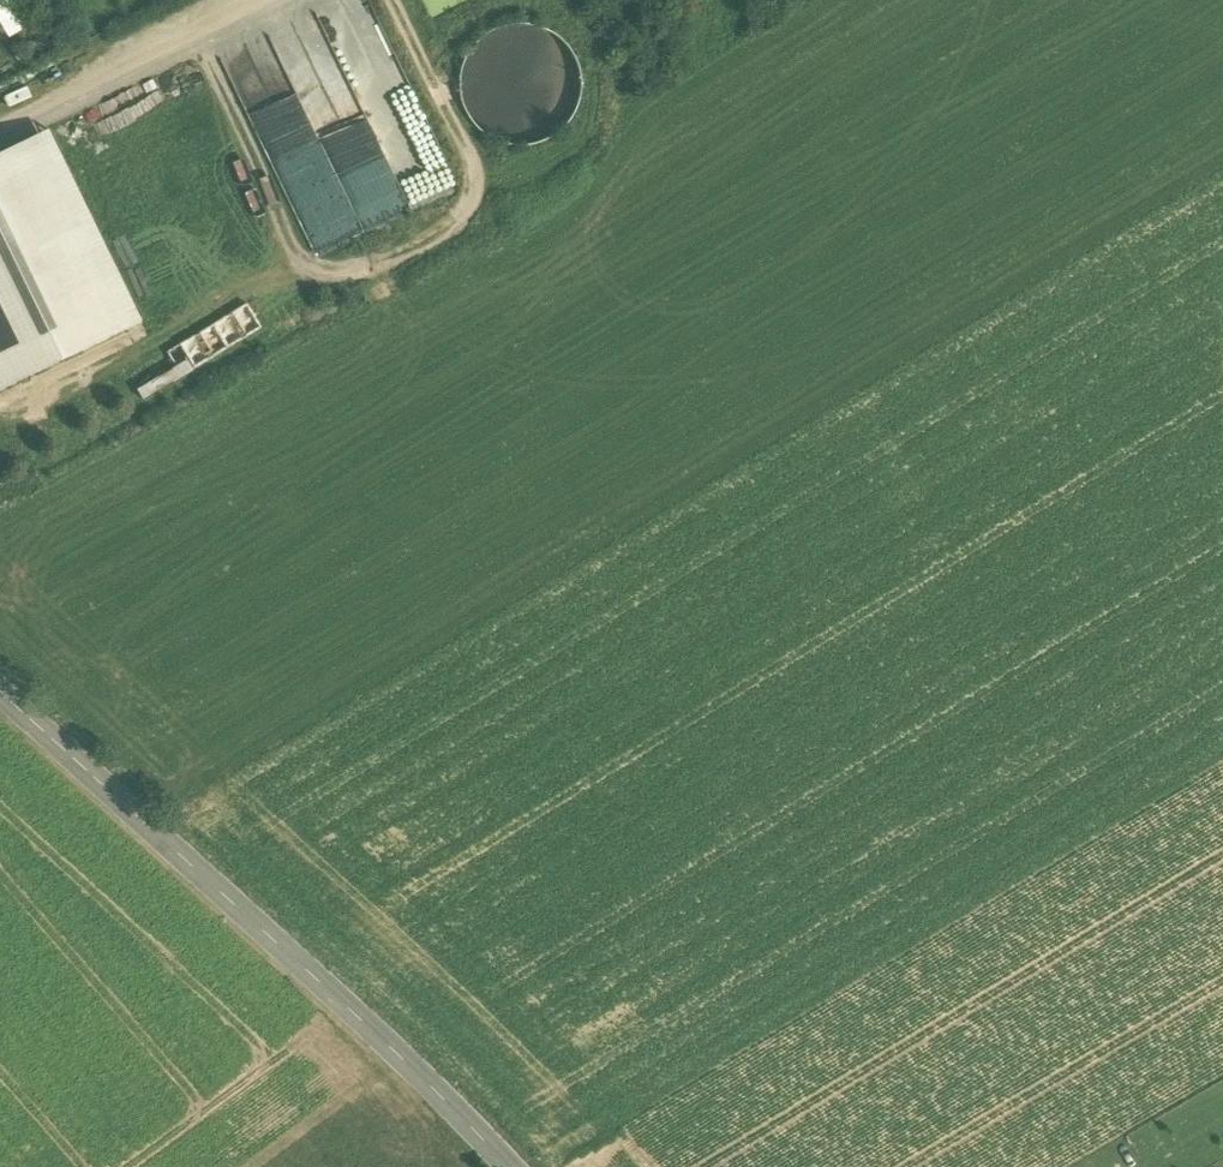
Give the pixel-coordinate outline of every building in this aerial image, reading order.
[(413,102),(384,41),(337,63),(316,19),(273,39),(273,51),(295,98),(248,120),(278,184),(308,170),(301,170),(316,162),(309,147),(315,144),(315,127),(330,127),(331,103),(357,103),(357,118),(371,112),(371,105),(402,105),(407,102),(413,102)] [(577,108),(581,85),(576,61),(563,41),(543,28),(519,24),(496,29),(476,42),(463,62),(458,86),(463,109),(477,129),(497,142),(520,147),(544,142),(564,128),(577,108)] [(0,158),(0,386),(124,326),(34,141),(0,158)] [(248,301),(172,339),(182,360),(130,386),(134,395),(263,331),(248,301)]
